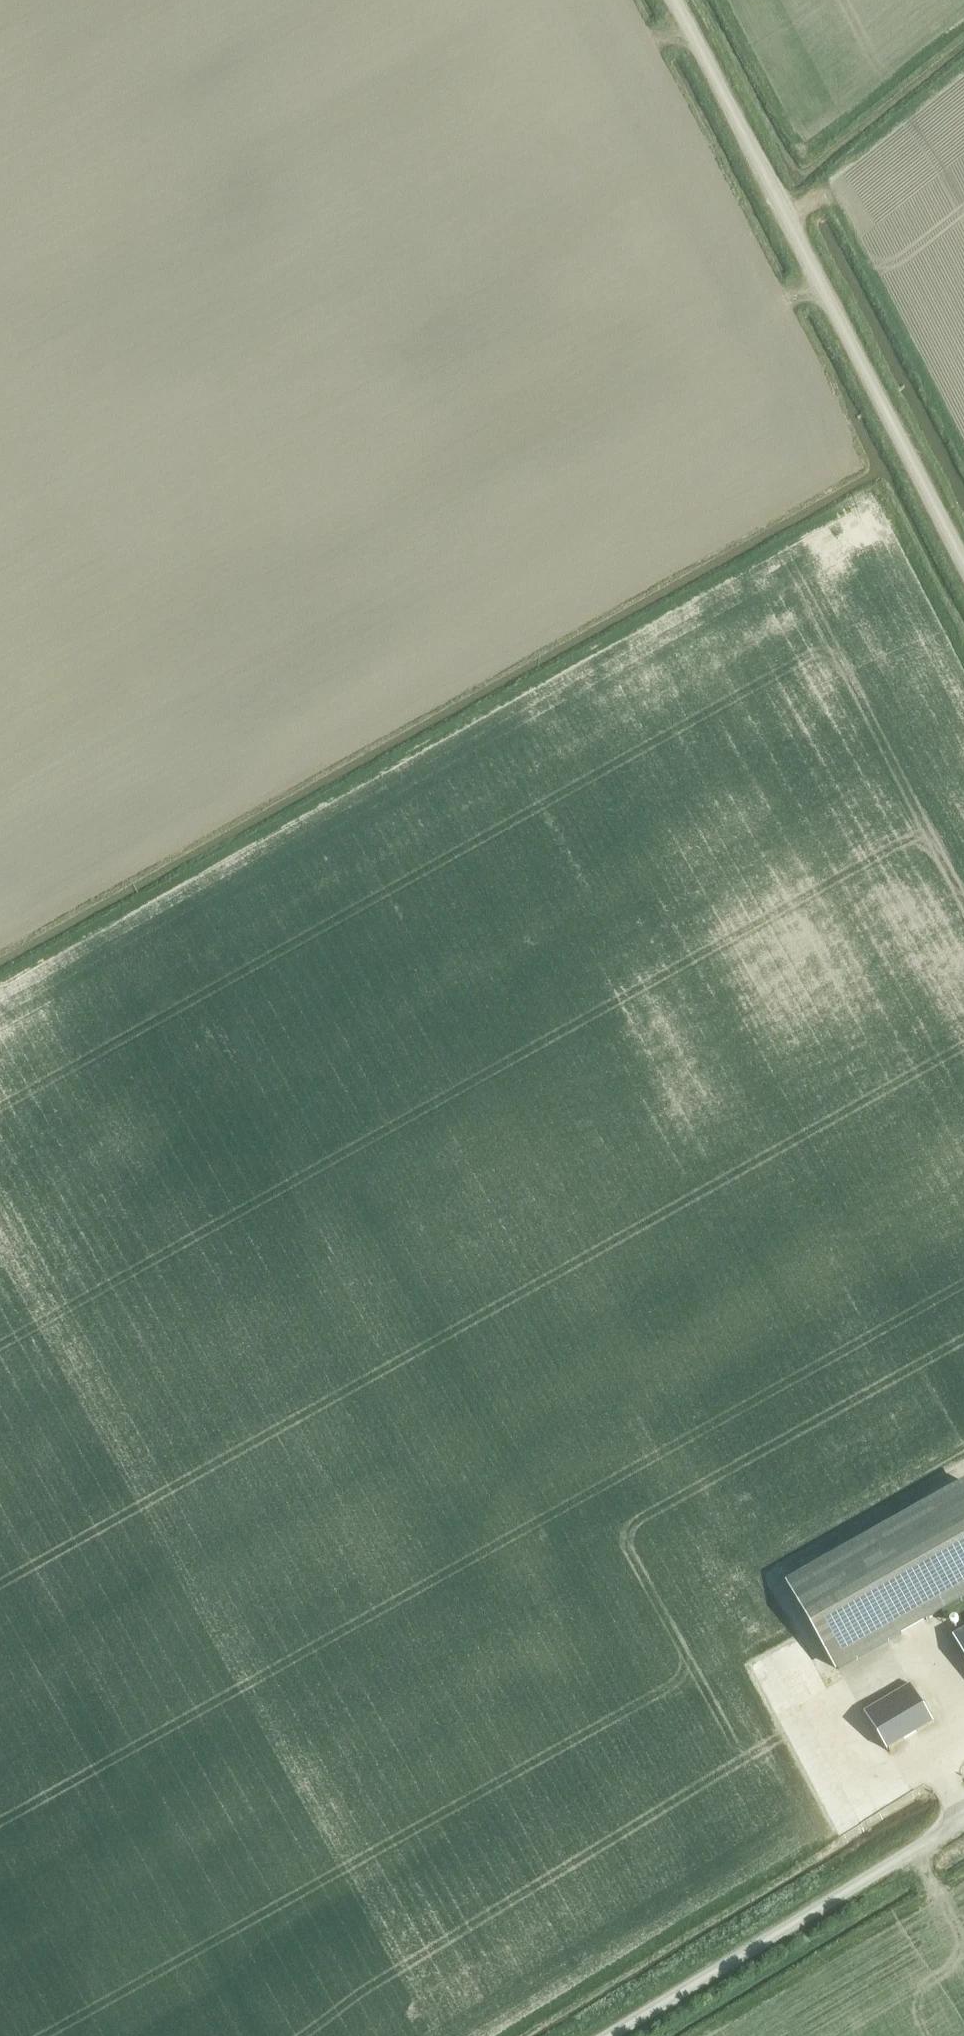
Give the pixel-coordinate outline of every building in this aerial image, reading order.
[(837,1672),(963,1601),(963,1482),(786,1582),(837,1672)] [(963,1655),(963,1634),(955,1639),(963,1655)] [(864,1713),(887,1752),(934,1723),(911,1685),(864,1713)]
